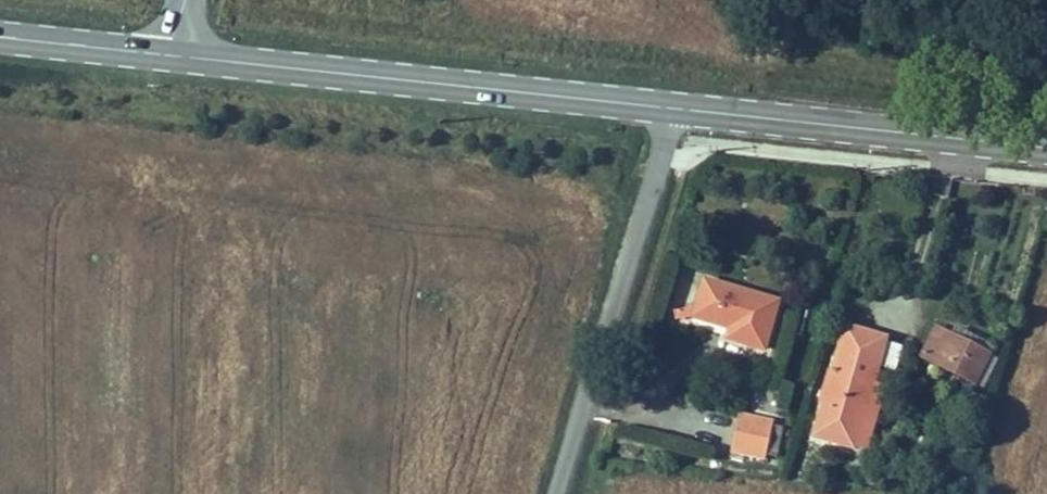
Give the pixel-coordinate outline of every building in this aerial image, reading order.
[(717,328),(756,339),(768,295),(697,273),(686,305),(721,316),(717,328)] [(924,326),(909,359),(947,377),(964,345),(924,326)] [(881,366),(893,370),(900,345),(887,342),(881,366)] [(842,442),(863,375),(866,360),(827,347),(803,429),(842,442)] [(859,446),(880,380),(863,375),(842,442),(859,446)] [(722,404),(715,441),(752,449),(760,411),(722,404)]
